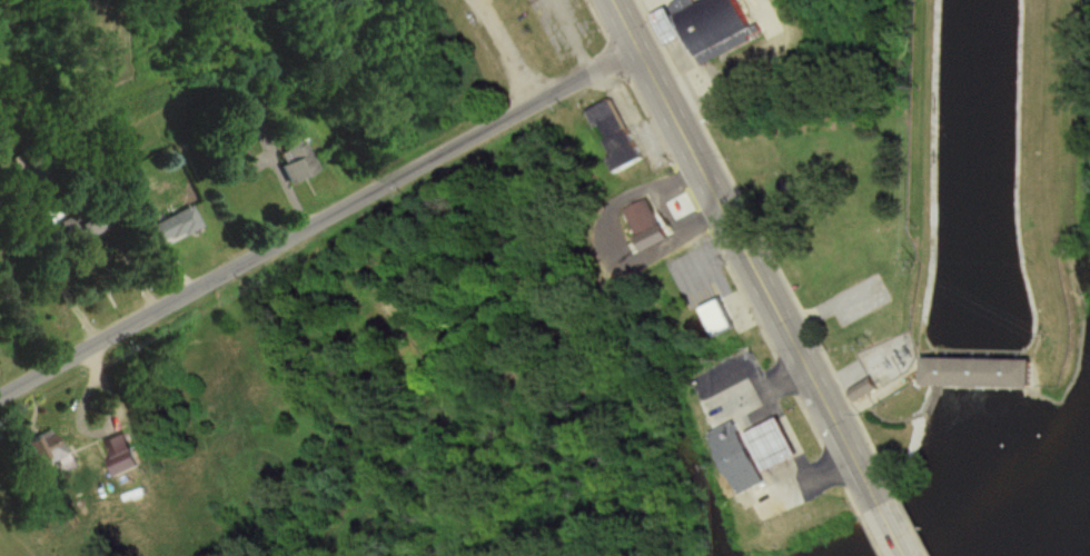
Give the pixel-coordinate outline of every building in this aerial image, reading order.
[(670,47),(688,39),(701,66),(759,38),(740,0),(708,0),(697,6),(694,0),(684,0),(655,14),(670,47)] [(643,161),(616,100),(589,112),(616,173),(643,161)] [(285,149),(291,162),(282,167),(291,186),(319,172),(304,140),(285,149)] [(625,210),(638,239),(660,229),(647,200),(625,210)] [(148,228),(158,248),(201,226),(191,206),(148,228)] [(59,221),(70,247),(102,234),(91,207),(59,221)] [(719,326),(733,320),(725,301),(711,307),(719,326)] [(922,349),(1032,351),(1031,380),(921,378),(922,349)] [(772,474),(752,434),(785,417),(805,456),(772,474)] [(770,483),(737,421),(714,433),(746,495),(770,483)] [(25,443),(40,475),(68,461),(54,430),(25,443)] [(116,479),(141,467),(133,448),(108,460),(116,479)]
